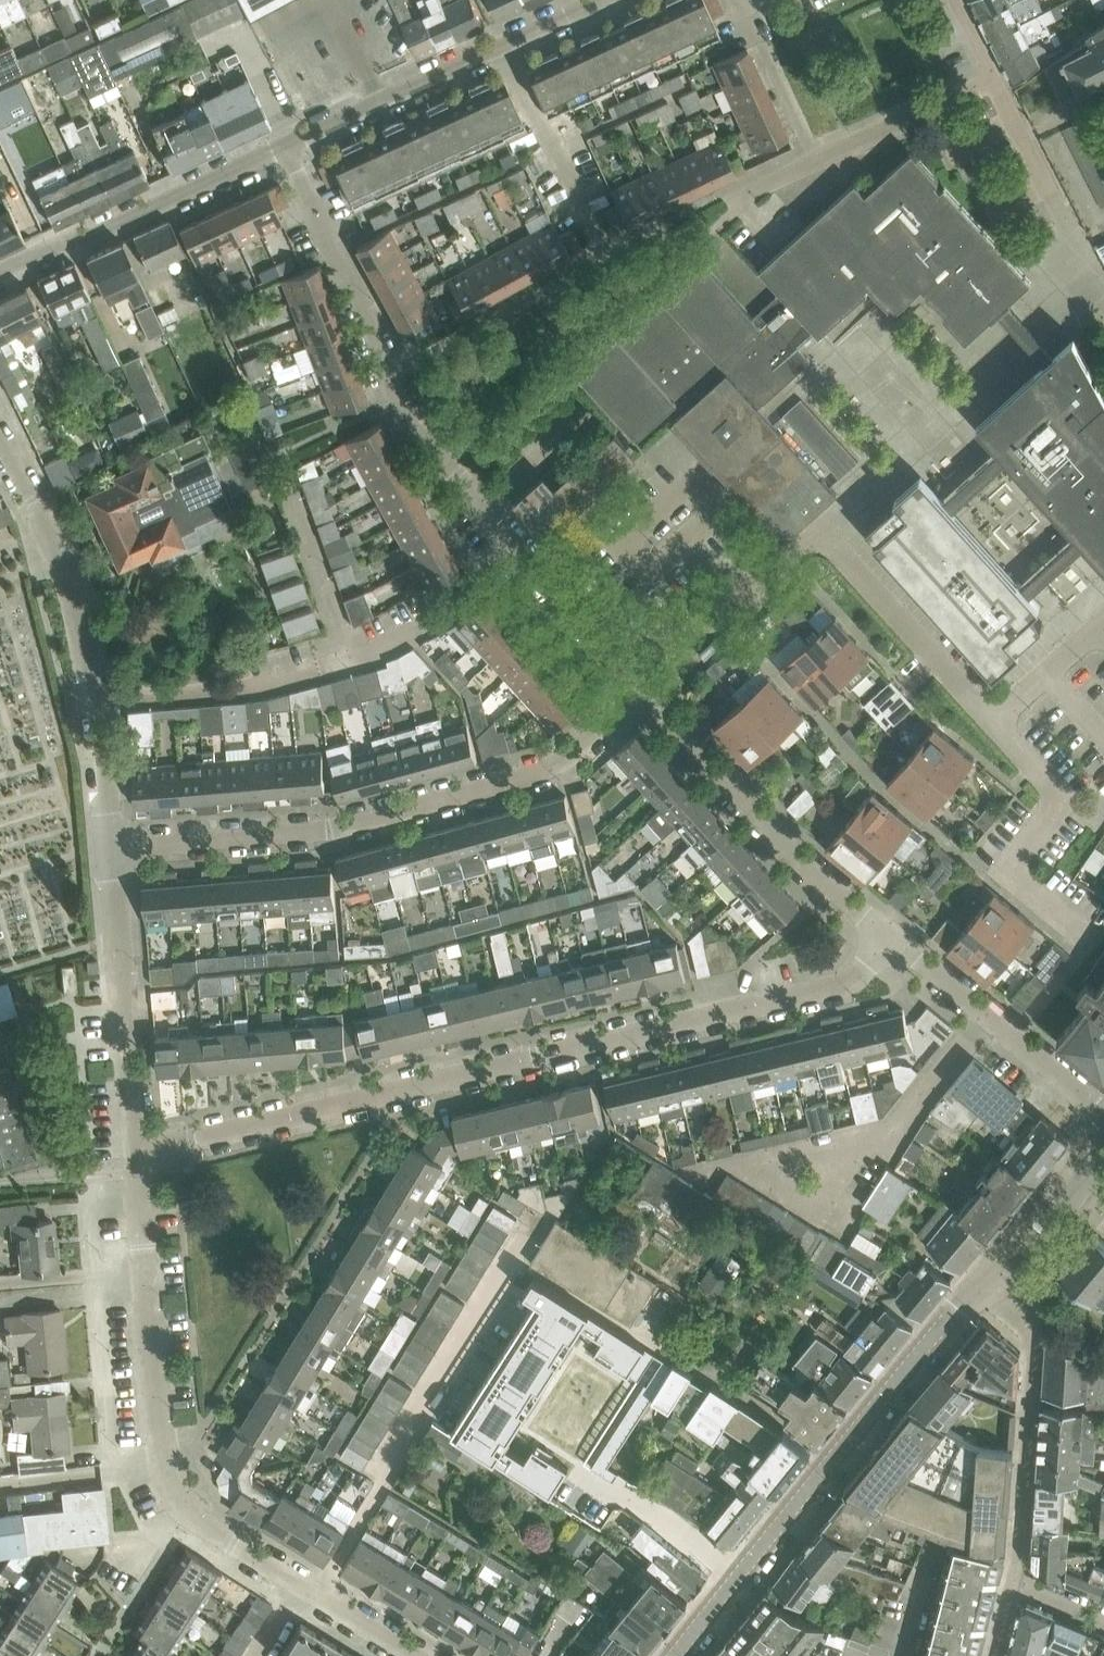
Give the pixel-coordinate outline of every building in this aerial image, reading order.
[(2,25),(26,14),(21,5),(20,6),(18,0),(0,0),(0,22),(2,25)] [(170,4),(168,0),(148,0),(141,3),(147,15),(170,4)] [(179,4),(195,38),(243,16),(236,0),(189,0),(179,4)] [(439,48),(424,15),(415,19),(407,0),(393,0),(418,57),(439,48)] [(424,15),(439,48),(458,39),(439,0),(417,0),(424,15)] [(458,39),(485,26),(473,0),(439,0),(458,39)] [(499,20),(528,6),(525,0),(490,0),(499,20)] [(656,10),(677,57),(699,48),(677,0),(666,0),(665,1),(667,5),(656,10)] [(699,48),(699,47),(699,46),(720,36),(711,17),(723,12),(718,0),(677,0),(699,48)] [(981,18),(1016,0),(971,0),(981,18)] [(991,39),(1043,12),(1037,0),(1016,0),(981,18),(991,39)] [(1098,10),(1103,7),(1103,0),(1094,0),(1098,10)] [(197,41),(195,38),(179,4),(97,43),(114,79),(197,41)] [(1043,12),(991,39),(1002,59),(1054,33),(1048,22),(1056,18),(1051,8),(1043,12)] [(641,11),(632,16),(656,67),(677,57),(656,10),(643,16),(641,11)] [(100,36),(122,26),(116,12),(93,22),(100,36)] [(630,22),(612,30),(634,76),(654,67),(654,68),(656,67),(632,16),(627,18),(630,22)] [(1088,32),(1090,35),(1077,45),(1064,54),(1048,66),(1064,98),(1103,78),(1103,22),(1088,32)] [(88,27),(64,38),(69,50),(93,39),(88,27)] [(1087,29),(1073,35),(1077,45),(1090,35),(1088,32),(1087,29)] [(593,34),(589,36),(613,87),(614,87),(613,85),(634,76),(612,30),(595,38),(593,34)] [(1054,33),(1002,59),(1014,83),(1041,64),(1036,54),(1059,42),(1063,40),(1058,30),(1054,33)] [(582,44),(569,50),(591,97),(613,87),(589,36),(580,40),(582,44)] [(64,38),(40,49),(46,61),(69,50),(64,38)] [(97,43),(70,55),(77,72),(89,96),(116,83),(114,79),(97,43)] [(712,64),(722,85),(756,70),(747,48),(729,56),(712,64)] [(40,49),(16,60),(22,72),(46,61),(40,49)] [(556,51),(546,56),(570,107),(571,107),(591,97),(569,50),(558,55),(556,51)] [(224,56),(228,64),(240,59),(236,51),(224,56)] [(70,55),(47,66),(54,82),(77,72),(70,55)] [(569,108),(570,107),(546,56),(542,57),(544,62),(526,70),(548,116),(551,114),(569,106),(569,108)] [(0,67),(0,82),(22,72),(16,60),(0,67)] [(190,73),(194,81),(205,75),(202,67),(190,73)] [(766,91),(756,70),(722,85),(732,107),(766,92),(766,91)] [(662,82),(666,91),(684,83),(679,74),(662,82)] [(0,88),(0,141),(4,149),(15,144),(16,147),(31,140),(47,132),(21,78),(0,88)] [(248,78),(200,100),(201,102),(207,116),(209,116),(223,147),(236,141),(251,135),(271,126),(256,93),(255,93),(248,78)] [(472,95),(461,100),(483,148),(505,138),(504,136),(525,126),(504,80),(486,89),(484,84),(470,91),(472,95)] [(649,99),(666,91),(662,82),(645,90),(649,99)] [(694,88),(678,95),(682,104),(698,96),(694,88)] [(732,107),(742,129),(776,113),(772,104),(766,92),(732,107)] [(636,105),(631,96),(620,101),(624,111),(636,105)] [(698,96),(682,104),(686,112),(702,105),(698,96)] [(446,102),(437,106),(461,158),(483,148),(461,100),(448,106),(446,102)] [(667,100),(651,108),(655,116),(671,109),(667,100)] [(612,116),(624,111),(620,101),(608,107),(612,116)] [(205,156),(223,147),(209,116),(207,116),(201,102),(181,111),(187,125),(190,124),(205,156)] [(435,112),(418,120),(439,166),(459,157),(460,158),(461,158),(437,106),(433,108),(435,112)] [(651,108),(634,116),(638,124),(655,116),(651,108)] [(671,109),(655,116),(659,125),(675,117),(671,109)] [(150,126),(171,172),(205,156),(190,124),(187,125),(181,111),(150,126)] [(1054,132),(1090,212),(1103,205),(1103,125),(1098,112),(1054,132)] [(787,136),(776,113),(742,129),(753,151),(787,136)] [(582,130),(594,125),(590,116),(578,121),(580,125),(582,130)] [(655,116),(638,124),(642,133),(659,125),(655,116)] [(111,118),(99,124),(107,141),(115,160),(129,191),(149,182),(134,149),(127,152),(126,151),(128,148),(125,141),(121,141),(111,118)] [(86,211),(111,199),(76,127),(73,120),(61,125),(76,156),(62,163),(63,165),(71,181),(72,180),(86,211)] [(398,124),(394,126),(418,178),(419,177),(418,176),(439,166),(418,120),(400,128),(398,124)] [(625,120),(608,128),(612,136),(629,129),(625,120)] [(89,121),(76,127),(111,199),(129,191),(115,160),(107,141),(100,145),(89,121)] [(387,135),(374,140),(396,188),(418,178),(394,126),(385,130),(387,135)] [(596,144),(612,136),(608,128),(592,135),(596,144)] [(361,141),(351,146),(375,198),(396,188),(374,140),(363,145),(361,141)] [(697,150),(713,184),(724,179),(734,174),(727,160),(718,140),(697,150)] [(374,196),(375,198),(351,146),(347,147),(349,152),(319,166),(328,185),(340,180),(352,206),(374,196)] [(696,191),(713,184),(697,150),(676,160),(691,194),(696,191)] [(894,312),(905,302),(913,311),(922,303),(930,312),(938,304),(946,312),(943,315),(966,341),(991,318),(993,320),(1000,313),(1012,302),(1011,300),(1032,281),(1002,249),(990,235),(945,186),(941,189),(936,183),(939,180),(912,151),(887,174),(888,176),(885,179),(875,188),(868,195),(861,187),(856,181),(847,190),(760,268),(776,285),(749,310),(699,255),(575,368),(638,438),(695,384),(704,393),(728,372),(759,406),(811,359),(797,344),(815,328),(820,334),(872,287),(894,312)] [(503,166),(503,167),(515,161),(513,156),(511,152),(499,158),(503,166)] [(734,174),(744,169),(738,155),(727,160),(734,174)] [(691,194),(676,160),(654,170),(669,204),(680,199),(686,196),(691,194)] [(40,194),(45,206),(54,226),(86,211),(72,180),(71,181),(63,165),(62,163),(32,177),(40,194)] [(479,166),(467,172),(472,181),(483,175),(479,166)] [(519,169),(502,177),(506,186),(523,178),(519,169)] [(659,209),(669,204),(654,170),(632,180),(648,214),(652,212),(659,209)] [(472,181),(467,172),(456,177),(460,186),(472,181)] [(502,177),(486,184),(490,193),(506,186),(502,177)] [(648,214),(632,180),(610,190),(617,204),(604,209),(614,230),(625,224),(638,219),(643,216),(648,214)] [(279,183),(245,199),(260,233),(283,223),(276,209),(288,203),(279,183)] [(436,186),(424,192),(428,201),(440,195),(436,186)] [(475,189),(459,197),(463,205),(479,198),(475,189)] [(412,197),(417,206),(428,201),(424,192),(412,197)] [(24,240),(8,206),(2,193),(0,194),(0,252),(24,240)] [(459,197),(442,204),(446,213),(463,205),(459,197)] [(479,198),(463,205),(466,214),(483,206),(479,198)] [(223,209),(239,243),(260,233),(245,199),(223,209)] [(463,205),(446,213),(450,221),(466,214),(463,205)] [(393,207),(381,212),(386,221),(397,216),(397,215),(393,207)] [(201,219),(217,253),(239,243),(223,209),(201,219)] [(431,210),(414,217),(418,226),(435,218),(431,210)] [(381,212),(370,217),(374,226),(374,227),(386,221),(381,212)] [(435,218),(418,226),(422,234),(439,227),(435,218)] [(169,219),(133,236),(148,269),(185,253),(175,231),(173,227),(169,219)] [(201,219),(180,229),(195,263),(217,253),(201,219)] [(530,233),(549,266),(581,248),(571,228),(559,235),(552,221),(530,233)] [(356,247),(368,268),(400,250),(389,229),(356,247)] [(528,277),(549,266),(530,233),(509,244),(528,277)] [(137,273),(122,241),(86,258),(101,289),(103,288),(109,301),(128,292),(134,305),(149,298),(137,273)] [(488,256),(506,289),(528,277),(509,244),(488,256)] [(368,268),(379,289),(412,271),(400,250),(368,268)] [(485,300),(506,289),(488,256),(467,268),(485,300)] [(291,257),(275,264),(279,273),(295,265),(291,257)] [(75,263),(38,280),(53,314),(54,314),(71,306),(77,319),(78,321),(82,319),(95,313),(88,298),(91,297),(75,263)] [(279,273),(275,264),(258,272),(262,281),(279,273)] [(325,288),(317,266),(282,279),(290,301),(325,288)] [(467,268),(447,279),(457,298),(465,312),(466,311),(485,300),(467,268)] [(379,289),(391,310),(424,292),(412,271),(379,289)] [(248,276),(231,284),(236,292),(252,285),(248,276)] [(219,300),(236,292),(231,284),(214,291),(219,300)] [(0,299),(0,326),(5,337),(18,331),(26,346),(38,340),(30,324),(42,319),(26,286),(0,299)] [(334,310),(325,288),(290,301),(299,323),(334,310)] [(200,291),(194,294),(199,305),(205,302),(200,291)] [(435,313),(424,292),(391,310),(402,331),(407,329),(435,313)] [(457,298),(448,303),(455,317),(465,312),(457,298)] [(151,302),(136,309),(149,337),(163,330),(151,302)] [(1012,302),(1000,313),(1022,336),(1046,362),(1058,352),(1034,325),(1012,302)] [(334,310),(299,323),(307,346),(342,332),(334,310)] [(239,311),(223,317),(226,325),(242,319),(239,311)] [(95,313),(82,319),(93,342),(106,336),(95,313)] [(246,327),(242,319),(226,325),(229,334),(246,327)] [(350,355),(342,332),(307,346),(315,368),(350,355)] [(1078,535),(1103,564),(1103,391),(1075,336),(1058,352),(1046,362),(977,424),(1062,518),(1063,519),(1063,520),(1064,521),(1066,522),(1078,535)] [(10,395),(23,389),(0,342),(0,374),(10,395)] [(53,344),(42,350),(60,390),(62,389),(79,423),(88,419),(72,384),(53,344)] [(137,355),(121,362),(141,406),(155,436),(170,428),(137,355)] [(259,355),(242,361),(245,369),(262,363),(259,355)] [(350,355),(315,368),(324,390),(359,377),(350,355)] [(265,371),(262,363),(245,369),(249,377),(265,371)] [(782,432),(759,406),(728,372),(704,393),(675,420),(728,479),(782,432)] [(367,399),(359,377),(324,390),(332,413),(367,399)] [(801,398),(783,414),(839,477),(858,461),(801,398)] [(260,405),(254,408),(257,416),(273,410),(270,401),(260,405)] [(136,408),(109,421),(120,445),(147,432),(138,412),(136,408)] [(276,418),(273,410),(257,416),(260,424),(276,418)] [(341,443),(334,447),(341,461),(352,454),(356,462),(389,444),(377,423),(345,441),(341,443)] [(837,493),(782,432),(728,479),(777,532),(774,534),(782,543),(786,540),(786,539),(837,493)] [(86,495),(100,526),(119,568),(149,554),(152,559),(184,545),(242,518),(232,496),(210,449),(203,433),(173,447),(145,460),(145,461),(114,476),(116,481),(86,495)] [(576,468),(565,456),(516,500),(547,535),(549,534),(637,456),(615,433),(576,468)] [(259,483),(272,477),(273,477),(268,464),(258,435),(240,443),(259,483)] [(507,449),(500,441),(492,449),(499,457),(507,449)] [(227,449),(245,489),(259,483),(240,443),(227,449)] [(400,465),(389,444),(356,462),(368,483),(400,465)] [(64,454),(44,464),(58,492),(76,481),(72,471),(64,454)] [(412,485),(400,465),(368,483),(379,504),(412,485)] [(301,480),(304,488),(321,482),(318,473),(301,480)] [(1040,606),(1018,581),(921,474),(895,498),(898,500),(867,528),(877,539),(875,541),(994,674),(1020,650),(1018,647),(1043,624),(1032,613),(1040,606)] [(324,491),(321,482),(304,488),(312,511),(328,505),(323,491),(324,491)] [(424,506),(412,485),(379,504),(391,524),(424,506)] [(435,527),(424,506),(391,524),(402,545),(435,527)] [(6,522),(15,517),(10,508),(1,514),(6,522)] [(333,518),(316,524),(320,533),(337,527),(334,518),(333,518)] [(337,527),(320,533),(323,541),(340,535),(337,527)] [(447,548),(435,527),(402,545),(413,564),(413,565),(414,566),(447,548)] [(310,602),(289,540),(288,540),(257,551),(279,613),(310,602)] [(458,569),(447,548),(414,566),(413,565),(397,574),(409,596),(458,569)] [(350,563),(333,569),(335,577),(352,570),(350,563)] [(352,570),(335,577),(339,586),(356,580),(352,570)] [(352,625),(373,615),(364,591),(343,599),(352,625)] [(467,650),(475,643),(505,615),(489,597),(458,624),(457,623),(447,629),(467,650)] [(783,600),(776,606),(786,616),(792,610),(783,600)] [(320,630),(310,602),(279,613),(289,641),(320,630)] [(793,610),(786,616),(795,627),(798,631),(808,641),(826,662),(854,637),(835,616),(820,630),(798,605),(793,610)] [(786,616),(776,606),(769,612),(779,623),(786,616)] [(520,631),(505,615),(475,643),(467,650),(467,651),(475,643),(490,659),(520,631)] [(765,617),(759,623),(763,627),(769,621),(765,617)] [(520,631),(490,659),(507,678),(537,650),(520,631)] [(854,637),(826,662),(843,680),(850,688),(875,666),(867,658),(870,655),(854,637)] [(808,641),(781,666),(799,686),(826,662),(808,641)] [(414,647),(399,656),(406,681),(419,672),(423,676),(432,667),(414,647)] [(537,650),(507,678),(521,694),(552,666),(537,650)] [(435,661),(444,671),(455,661),(446,651),(435,661)] [(399,656),(387,660),(389,665),(395,691),(407,688),(406,681),(399,656)] [(717,659),(710,666),(719,677),(726,670),(717,659)] [(459,687),(464,683),(468,679),(462,672),(463,670),(455,661),(444,671),(459,687)] [(826,662),(799,686),(816,705),(843,680),(826,662)] [(552,666),(521,694),(537,712),(568,684),(552,666)] [(719,677),(710,666),(703,672),(713,683),(719,677)] [(432,667),(423,676),(430,684),(431,684),(440,676),(432,667)] [(759,720),(786,695),(761,667),(733,692),(742,701),(759,720)] [(378,668),(355,674),(362,700),(385,694),(378,668)] [(342,678),(333,681),(339,704),(340,709),(363,702),(362,700),(355,674),(342,678)] [(884,711),(903,691),(892,679),(864,704),(878,719),(885,712),(884,711)] [(333,681),(318,685),(322,701),(322,705),(323,709),(339,704),(333,681)] [(568,684),(537,712),(555,731),(585,703),(568,684)] [(318,685),(292,692),(293,707),(322,705),(322,701),(318,685)] [(292,692),(268,699),(270,707),(270,710),(293,709),(293,707),(292,692)] [(475,693),(466,695),(469,705),(482,701),(479,692),(475,693)] [(807,736),(816,728),(786,695),(759,720),(777,740),(796,723),(807,736)] [(268,699),(246,701),(248,729),(272,727),(270,711),(270,707),(268,699)] [(225,731),(248,729),(246,701),(223,703),(225,731)] [(482,701),(469,705),(472,714),(485,710),(482,701)] [(742,701),(715,726),(732,745),(759,720),(742,701)] [(202,733),(225,731),(223,703),(200,705),(200,717),(202,733)] [(176,707),(177,716),(177,719),(200,717),(200,705),(176,707)] [(163,708),(153,709),(153,718),(164,717),(163,708)] [(153,709),(129,711),(130,730),(154,728),(153,718),(153,709)] [(894,722),(885,712),(878,719),(887,729),(894,722)] [(418,726),(421,736),(431,773),(454,767),(444,730),(440,717),(418,723),(418,726)] [(488,725),(477,735),(484,759),(497,755),(491,732),(497,731),(494,719),(488,725)] [(956,744),(926,719),(918,728),(928,736),(912,755),(932,772),(956,744)] [(759,720),(732,745),(750,765),(777,740),(759,720)] [(444,730),(454,767),(477,760),(467,723),(444,730)] [(396,732),(398,742),(409,779),(431,773),(421,736),(418,726),(396,732)] [(842,734),(852,745),(859,738),(849,728),(842,734)] [(491,732),(497,755),(511,751),(504,729),(497,731),(491,732)] [(641,729),(612,755),(629,772),(657,747),(641,729)] [(373,739),(376,748),(386,785),(409,779),(398,742),(396,732),(373,739)] [(868,748),(859,738),(852,745),(860,754),(868,748)] [(363,792),(353,755),(349,741),(327,747),(330,761),(338,791),(340,798),(363,792)] [(827,764),(832,759),(838,752),(830,743),(818,754),(827,764)] [(975,760),(956,744),(932,772),(951,788),(975,760)] [(629,772),(644,790),(673,764),(657,747),(629,772)] [(363,792),(386,785),(376,748),(353,755),(363,792)] [(203,751),(204,761),(208,811),(219,810),(219,801),(231,800),(227,759),(215,760),(214,750),(203,751)] [(298,753),(302,803),(313,802),(312,793),(326,792),(323,763),(322,751),(298,753)] [(848,763),(838,752),(832,759),(841,770),(848,763)] [(274,755),(278,796),(291,795),(291,804),(302,803),(298,753),(274,755)] [(251,757),(255,807),(266,806),(265,797),(278,796),(274,755),(251,757)] [(909,801),(932,772),(912,755),(888,784),(909,801)] [(227,759),(231,800),(244,799),(245,808),(255,807),(251,757),(227,759)] [(181,763),(184,804),(197,803),(198,812),(208,811),(204,761),(181,763)] [(157,765),(161,815),(173,814),(172,805),(184,804),(181,763),(157,765)] [(673,764),(644,790),(660,807),(689,782),(673,764)] [(150,807),(151,816),(161,815),(157,765),(133,767),(137,808),(150,807)] [(806,786),(813,779),(804,770),(797,776),(806,786)] [(928,817),(951,788),(932,772),(909,801),(928,817)] [(869,835),(893,807),(873,791),(861,778),(845,798),(858,809),(850,819),(869,835)] [(823,790),(813,779),(806,786),(816,796),(823,790)] [(663,837),(676,825),(704,799),(689,782),(660,807),(647,819),(663,837)] [(596,810),(589,787),(572,791),(572,793),(578,815),(590,811),(596,810)] [(566,795),(542,801),(552,838),(576,831),(566,795)] [(676,825),(692,842),(720,816),(704,799),(676,825)] [(556,851),(552,838),(542,801),(519,807),(530,844),(533,858),(556,851)] [(988,806),(981,813),(992,822),(999,815),(988,806)] [(519,807),(497,814),(507,850),(530,844),(519,807)] [(893,807),(869,835),(890,853),(906,833),(919,845),(927,835),(893,807)] [(987,829),(992,822),(981,813),(976,820),(987,829)] [(497,814),(474,820),(484,857),(507,850),(497,814)] [(692,842),(680,853),(696,870),(707,860),(736,834),(720,816),(692,842)] [(826,848),(845,864),(869,835),(850,819),(826,848)] [(452,826),(462,863),(465,876),(488,870),(484,857),(474,820),(452,826)] [(452,826),(429,832),(439,869),(462,863),(452,826)] [(594,826),(582,829),(585,840),(597,837),(594,826)] [(429,832),(406,838),(420,889),(443,882),(439,869),(429,832)] [(707,860),(723,877),(752,851),(736,834),(707,860)] [(869,835),(845,864),(866,881),(890,853),(869,835)] [(600,848),(597,837),(585,840),(588,851),(600,848)] [(406,838),(384,845),(398,895),(420,889),(406,838)] [(931,852),(942,860),(948,853),(938,844),(931,852)] [(384,845),(361,851),(371,888),(375,901),(398,895),(384,845)] [(348,894),(371,888),(361,851),(338,857),(348,894)] [(723,877),(739,894),(767,869),(752,851),(723,877)] [(959,862),(948,853),(942,860),(953,869),(959,862)] [(318,859),(307,860),(311,910),(312,922),(336,920),(335,908),(332,867),(318,868),(318,859)] [(307,860),(296,860),(297,870),(284,871),(288,912),(311,910),(307,860)] [(600,896),(611,893),(607,880),(615,878),(600,861),(593,868),(600,896)] [(250,874),(237,875),(241,916),(264,914),(260,863),(249,864),(250,874)] [(271,863),(260,863),(264,914),(288,912),(284,871),(272,872),(271,863)] [(224,866),(213,867),(217,918),(241,916),(237,875),(225,876),(224,866)] [(213,867),(203,868),(203,878),(191,879),(194,920),(217,918),(213,867)] [(783,886),(767,869),(739,894),(732,901),(747,918),(755,912),(783,886)] [(177,870),(166,871),(171,922),(194,920),(191,879),(178,880),(177,870)] [(615,878),(607,880),(611,893),(622,890),(639,885),(626,870),(618,877),(615,878)] [(171,922),(166,871),(156,872),(157,882),(143,883),(146,924),(171,922)] [(918,889),(924,881),(914,872),(908,880),(918,889)] [(642,888),(657,905),(667,897),(651,879),(642,888)] [(908,880),(890,901),(901,910),(918,889),(908,880)] [(935,890),(924,881),(918,889),(929,897),(935,890)] [(991,937),(1015,908),(986,884),(979,894),(987,901),(972,920),(991,937)] [(590,885),(579,888),(582,901),(594,897),(590,885)] [(800,904),(783,886),(755,912),(771,930),(800,904)] [(570,904),(567,892),(544,898),(547,910),(570,904)] [(674,905),(667,897),(657,905),(665,913),(674,905)] [(547,910),(544,898),(522,904),(525,916),(547,910)] [(617,898),(594,904),(597,913),(619,907),(617,898)] [(525,916),(522,904),(499,910),(502,923),(525,916)] [(583,917),(597,913),(594,904),(581,907),(583,917)] [(1015,908),(991,937),(1012,953),(1035,925),(1015,908)] [(502,923),(499,910),(476,916),(480,929),(502,923)] [(575,922),(572,910),(560,913),(562,925),(575,922)] [(480,929),(476,916),(454,923),(457,935),(480,929)] [(541,923),(547,927),(552,926),(549,916),(540,919),(541,923)] [(948,917),(932,936),(968,965),(991,937),(972,920),(963,930),(948,917)] [(457,935),(454,923),(431,929),(434,941),(457,935)] [(708,924),(701,929),(712,972),(725,969),(718,938),(720,937),(708,924)] [(434,941),(431,929),(408,935),(412,947),(434,941)] [(504,929),(492,933),(493,939),(492,939),(500,973),(505,972),(507,982),(493,986),(502,1022),(525,1017),(514,970),(511,957),(504,929)] [(701,929),(691,939),(693,942),(701,975),(712,972),(701,929)] [(412,947),(408,935),(386,941),(389,954),(412,947)] [(660,935),(651,937),(662,984),(686,978),(692,976),(684,945),(678,947),(677,941),(662,945),(660,935)] [(720,937),(718,938),(725,969),(738,966),(731,935),(720,937)] [(651,937),(628,942),(639,990),(662,984),(651,937)] [(968,965),(988,982),(1012,953),(991,937),(968,965)] [(389,954),(386,941),(345,944),(346,957),(389,954)] [(459,941),(446,944),(449,956),(462,953),(459,941)] [(1039,968),(1035,973),(1046,982),(1070,954),(1055,941),(1036,965),(1039,968)] [(639,990),(628,942),(605,948),(616,995),(639,989),(639,990)] [(440,964),(436,947),(413,953),(417,969),(440,964)] [(306,948),(291,949),(292,962),(307,961),(306,948)] [(329,949),(314,950),(315,960),(339,958),(338,948),(329,949)] [(605,948),(582,953),(585,964),(594,1000),(616,995),(605,948)] [(283,950),(267,951),(268,964),(284,963),(283,950)] [(548,1011),(571,1006),(559,959),(557,950),(548,952),(553,971),(539,975),(548,1011)] [(1084,979),(1087,981),(1078,993),(1088,1002),(1058,1038),(1057,1039),(1103,1078),(1103,950),(1084,979)] [(267,951),(252,952),(253,965),(268,964),(267,951)] [(236,953),(221,955),(222,968),(237,966),(236,953)] [(520,954),(511,957),(514,970),(523,968),(520,954)] [(198,970),(222,968),(221,955),(197,957),(197,958),(198,970)] [(569,957),(559,959),(571,1006),(594,1000),(585,964),(571,967),(569,957)] [(197,958),(173,960),(173,965),(174,982),(186,981),(198,970),(197,958)] [(99,970),(98,959),(87,960),(88,971),(99,970)] [(64,991),(65,991),(75,990),(73,964),(62,965),(64,991)] [(173,965),(150,966),(151,984),(174,982),(173,969),(173,965)] [(306,967),(292,968),(293,979),(307,978),(306,967)] [(523,968),(514,970),(525,1017),(548,1011),(539,975),(525,978),(523,968)] [(234,973),(221,974),(223,992),(236,991),(234,973)] [(1023,1011),(1046,982),(1035,973),(1012,1001),(1023,1011)] [(201,975),(199,978),(200,994),(223,992),(221,974),(201,975)] [(458,979),(444,982),(448,997),(457,1033),(479,1028),(468,981),(459,983),(458,979)] [(477,979),(468,981),(479,1028),(502,1022),(493,986),(479,989),(477,979)] [(16,1014),(7,980),(0,982),(0,1018),(16,1014)] [(403,1007),(402,1007),(411,1044),(434,1039),(422,992),(420,980),(411,983),(412,989),(416,1004),(403,1007)] [(374,989),(377,1003),(388,1050),(411,1044),(402,1007),(388,1011),(383,987),(374,989)] [(176,989),(152,991),(153,997),(153,1008),(178,1006),(176,989)] [(370,1015),(356,1019),(364,1052),(364,1055),(388,1050),(377,1003),(374,989),(364,991),(370,1015)] [(431,990),(422,992),(434,1039),(456,1033),(448,997),(434,1000),(431,990)] [(888,1002),(877,1005),(889,1054),(913,1048),(907,1022),(903,1008),(890,1011),(888,1002)] [(889,1054),(877,1005),(867,1007),(869,1016),(856,1019),(866,1060),(889,1054)] [(915,1020),(942,1042),(955,1027),(928,1005),(915,1020)] [(329,1012),(320,1013),(324,1059),(348,1057),(348,1056),(364,1052),(356,1019),(345,1021),(344,1010),(329,1012)] [(300,1061),(324,1059),(320,1013),(296,1015),(297,1025),(300,1061)] [(842,1013),(831,1016),(843,1065),(866,1060),(856,1019),(844,1022),(842,1013)] [(277,1063),(300,1061),(297,1025),(283,1026),(282,1016),(273,1017),(277,1063)] [(823,1027),(811,1030),(821,1071),(824,1086),(847,1081),(843,1065),(831,1016),(821,1018),(823,1027)] [(253,1065),(277,1063),(273,1017),(263,1017),(264,1028),(250,1029),(253,1065)] [(230,1067),(253,1065),(250,1029),(236,1030),(235,1020),(226,1021),(230,1067)] [(220,1067),(230,1067),(226,1021),(203,1023),(203,1033),(207,1069),(209,1068),(209,1075),(220,1074),(220,1067)] [(183,1071),(207,1069),(203,1033),(189,1034),(188,1024),(179,1025),(183,1071)] [(821,1071),(811,1030),(799,1033),(797,1024),(786,1027),(798,1076),(821,1071)] [(159,1073),(183,1071),(179,1025),(170,1025),(171,1036),(156,1037),(159,1073)] [(798,1076),(786,1027),(776,1029),(778,1038),(765,1041),(775,1082),(798,1076)] [(751,1035),(740,1038),(752,1087),(775,1082),(765,1041),(753,1044),(751,1035)] [(752,1087),(740,1038),(730,1040),(732,1049),(720,1052),(730,1092),(752,1087)] [(705,1046),(695,1049),(707,1098),(730,1092),(720,1052),(708,1055),(705,1046)] [(707,1098),(695,1049),(684,1051),(687,1060),(674,1063),(684,1104),(707,1098)] [(660,1057),(649,1060),(661,1109),(684,1104),(674,1063),(662,1066),(660,1057)] [(1024,1099),(1016,1092),(1002,1080),(999,1078),(995,1075),(983,1065),(974,1058),(930,1111),(963,1133),(981,1111),(1016,1140),(1007,1150),(1002,1157),(1005,1160),(1007,1158),(1035,1180),(1070,1137),(1063,1131),(1054,1124),(1048,1119),(1044,1116),(1044,1115),(1043,1114),(1042,1114),(1042,1115),(1039,1119),(1036,1122),(1035,1122),(1032,1125),(1033,1126),(1024,1137),(1015,1129),(1028,1112),(1030,1114),(1031,1113),(1020,1104),(1024,1099)] [(641,1071),(630,1074),(638,1115),(661,1109),(649,1060),(639,1062),(641,1071)] [(7,1165),(36,1157),(9,1066),(0,1068),(0,1167),(7,1165)] [(614,1120),(638,1115),(630,1074),(616,1077),(614,1068),(603,1071),(614,1120)] [(586,1123),(600,1119),(592,1083),(568,1088),(579,1135),(588,1133),(586,1123)] [(885,1086),(873,1089),(875,1098),(880,1116),(883,1115),(895,1101),(898,1097),(885,1086)] [(568,1088),(545,1094),(554,1130),(557,1145),(580,1139),(579,1135),(568,1088)] [(850,1094),(857,1121),(880,1116),(875,1098),(873,1089),(850,1094)] [(522,1099),(533,1146),(542,1144),(540,1134),(554,1130),(545,1094),(544,1094),(522,1099)] [(522,1099),(500,1105),(508,1141),(521,1138),(524,1153),(534,1150),(533,1146),(522,1099)] [(811,1132),(834,1127),(827,1100),(805,1105),(809,1124),(811,1132)] [(477,1110),(485,1147),(488,1157),(497,1155),(495,1144),(508,1141),(500,1105),(477,1110)] [(435,1130),(451,1153),(461,1151),(462,1152),(485,1147),(477,1110),(453,1116),(455,1125),(435,1130)] [(936,1128),(924,1121),(915,1135),(927,1143),(936,1128)] [(811,1132),(809,1124),(787,1130),(789,1138),(811,1132)] [(457,1162),(451,1153),(435,1130),(422,1150),(414,1144),(401,1165),(431,1184),(440,1189),(457,1162)] [(789,1138),(787,1130),(764,1135),(766,1144),(789,1138)] [(633,1139),(644,1146),(649,1139),(638,1132),(633,1139)] [(764,1135),(742,1140),(744,1149),(766,1144),(764,1135)] [(660,1146),(649,1139),(644,1146),(655,1153),(660,1146)] [(924,1147),(912,1140),(903,1154),(915,1162),(924,1147)] [(685,1154),(673,1157),(674,1165),(675,1166),(697,1160),(693,1142),(683,1144),(685,1154)] [(720,1155),(733,1151),(731,1143),(718,1146),(720,1155)] [(720,1155),(718,1146),(705,1149),(708,1158),(720,1155)] [(1009,1211),(1013,1207),(1035,1180),(1007,1158),(1005,1160),(1002,1157),(990,1173),(986,1169),(978,1179),(982,1182),(978,1186),(1009,1211)] [(675,1214),(694,1184),(654,1159),(635,1189),(675,1214)] [(871,1191),(863,1203),(864,1204),(889,1220),(914,1182),(889,1165),(890,1165),(887,1163),(887,1164),(886,1165),(888,1166),(873,1189),(873,1188),(871,1190),(871,1191)] [(424,1196),(431,1184),(401,1165),(389,1185),(427,1210),(433,1201),(424,1196)] [(727,1206),(742,1183),(727,1174),(713,1196),(712,1197),(720,1201),(727,1206)] [(577,1176),(565,1179),(568,1190),(569,1198),(581,1180),(577,1176)] [(521,1193),(519,1197),(544,1212),(547,1207),(548,1207),(545,1195),(541,1181),(519,1186),(521,1193)] [(727,1206),(738,1213),(753,1190),(742,1183),(727,1206)] [(702,1231),(720,1201),(712,1197),(713,1196),(694,1184),(675,1214),(702,1231)] [(423,1217),(427,1210),(389,1185),(377,1204),(376,1205),(407,1224),(414,1212),(423,1217)] [(955,1207),(955,1208),(990,1235),(1009,1211),(978,1186),(975,1191),(959,1210),(955,1207)] [(544,1212),(519,1197),(505,1188),(498,1198),(498,1200),(520,1214),(527,1202),(544,1212)] [(568,1190),(545,1195),(548,1207),(559,1214),(569,1198),(568,1190)] [(749,1220),(764,1197),(753,1190),(738,1213),(749,1220)] [(749,1220),(761,1227),(775,1203),(764,1197),(749,1220)] [(14,1237),(20,1236),(23,1271),(56,1268),(52,1220),(36,1222),(34,1200),(0,1203),(0,1224),(6,1223),(6,1218),(12,1217),(14,1237)] [(786,1210),(775,1203),(761,1227),(772,1233),(786,1210)] [(495,1204),(487,1216),(510,1230),(517,1219),(495,1204)] [(366,1207),(358,1221),(394,1244),(402,1232),(411,1237),(416,1229),(407,1224),(376,1205),(372,1211),(366,1207)] [(926,1242),(960,1271),(990,1235),(955,1208),(926,1242)] [(472,1209),(460,1229),(469,1235),(481,1215),(472,1209)] [(772,1233),(783,1240),(797,1217),(786,1210),(772,1233)] [(481,1227),(503,1241),(510,1230),(487,1216),(481,1227)] [(808,1224),(797,1217),(783,1240),(794,1247),(808,1224)] [(631,1323),(638,1311),(657,1281),(562,1223),(557,1219),(530,1262),(613,1311),(631,1323)] [(387,1256),(394,1244),(358,1221),(357,1222),(358,1222),(350,1235),(356,1239),(352,1245),(391,1269),(396,1261),(387,1256)] [(864,1222),(858,1231),(871,1238),(876,1230),(864,1222)] [(794,1247),(805,1254),(819,1231),(808,1224),(794,1247)] [(496,1252),(503,1241),(481,1227),(474,1239),(496,1252)] [(773,1235),(772,1233),(764,1229),(760,1235),(769,1241),(773,1235)] [(819,1231),(805,1254),(808,1256),(833,1271),(848,1247),(831,1236),(830,1237),(819,1231)] [(1094,1231),(1060,1272),(1092,1299),(1103,1309),(1103,1239),(1094,1231)] [(474,1239),(467,1250),(489,1264),(496,1252),(474,1239)] [(852,1240),(848,1247),(833,1271),(865,1291),(877,1272),(882,1275),(889,1263),(852,1240)] [(333,1261),(339,1265),(370,1284),(377,1272),(386,1277),(391,1269),(352,1245),(348,1251),(342,1248),(333,1261)] [(467,1250),(459,1262),(482,1275),(489,1264),(467,1250)] [(865,1291),(833,1271),(808,1256),(800,1269),(857,1304),(865,1291)] [(435,1269),(445,1275),(452,1263),(442,1258),(435,1269)] [(921,1317),(926,1311),(951,1281),(926,1260),(916,1272),(912,1269),(902,1282),(906,1286),(897,1297),(921,1317)] [(459,1262),(452,1273),(475,1287),(482,1275),(459,1262)] [(339,1265),(327,1285),(366,1309),(371,1301),(362,1296),(370,1284),(339,1265)] [(731,1282),(708,1267),(701,1279),(723,1294),(731,1282)] [(423,1289),(432,1295),(445,1275),(435,1269),(423,1289)] [(761,1269),(752,1283),(761,1288),(770,1274),(761,1269)] [(445,1285),(467,1299),(475,1287),(452,1273),(445,1285)] [(458,1434),(457,1435),(467,1442),(485,1453),(493,1458),(550,1495),(569,1467),(551,1456),(549,1459),(532,1449),(526,1458),(507,1446),(505,1449),(497,1444),(503,1434),(508,1438),(527,1409),(522,1406),(535,1384),(541,1388),(559,1359),(554,1356),(568,1334),(573,1338),(581,1324),(603,1338),(597,1347),(614,1358),(611,1362),(629,1373),(638,1379),(655,1353),(534,1276),(534,1277),(525,1291),(536,1299),(542,1302),(458,1434)] [(327,1286),(315,1305),(354,1329),(361,1317),(366,1309),(327,1285),(326,1285),(327,1286)] [(420,1315),(422,1311),(432,1295),(423,1289),(424,1290),(412,1310),(414,1311),(420,1315)] [(442,1289),(435,1301),(458,1315),(465,1303),(442,1289)] [(790,1295),(783,1307),(793,1313),(800,1302),(790,1295)] [(458,1315),(435,1301),(428,1313),(451,1326),(458,1315)] [(315,1305),(303,1325),(342,1349),(354,1329),(315,1305)] [(872,1317),(857,1334),(887,1359),(913,1327),(888,1307),(876,1320),(872,1317)] [(66,1367),(60,1311),(60,1309),(24,1312),(24,1314),(5,1316),(8,1342),(26,1340),(29,1370),(66,1367)] [(417,1320),(404,1311),(403,1311),(402,1311),(393,1326),(408,1335),(417,1320)] [(444,1337),(451,1326),(428,1313),(421,1324),(444,1337)] [(825,1316),(816,1329),(833,1340),(843,1346),(875,1373),(887,1359),(857,1334),(854,1338),(825,1316)] [(971,1334),(943,1369),(960,1384),(973,1390),(1016,1408),(1021,1351),(984,1320),(973,1332),(971,1334)] [(414,1335),(437,1349),(444,1337),(421,1324),(414,1335)] [(342,1349),(303,1325),(290,1345),(321,1364),(328,1352),(337,1357),(342,1349)] [(408,1335),(393,1326),(381,1346),(395,1355),(408,1335)] [(819,1381),(848,1405),(873,1376),(843,1351),(835,1362),(831,1359),(839,1348),(818,1334),(794,1363),(799,1367),(809,1373),(819,1381)] [(414,1335),(407,1347),(430,1360),(437,1349),(414,1335)] [(1091,1357),(1047,1337),(1043,1394),(1088,1397),(1103,1399),(1103,1362),(1091,1357)] [(278,1364),(278,1365),(317,1389),(322,1381),(313,1376),(321,1364),(290,1345),(279,1364),(278,1364)] [(395,1355),(381,1346),(369,1366),(383,1375),(395,1355)] [(407,1347),(400,1358),(422,1372),(430,1360),(407,1347)] [(765,1357),(757,1370),(803,1398),(833,1423),(848,1405),(819,1381),(809,1373),(799,1367),(794,1376),(765,1357)] [(0,1359),(0,1382),(11,1381),(9,1358),(0,1359)] [(393,1370),(415,1384),(422,1372),(400,1358),(393,1370)] [(645,1382),(591,1466),(613,1480),(618,1472),(608,1465),(651,1399),(673,1365),(663,1358),(647,1384),(645,1382)] [(673,1365),(651,1399),(669,1410),(670,1408),(716,1440),(722,1431),(727,1423),(757,1443),(767,1449),(782,1430),(712,1384),(709,1388),(706,1393),(688,1382),(691,1377),(693,1374),(675,1363),(674,1364),(673,1365)] [(278,1365),(265,1385),(296,1404),(304,1392),(312,1397),(317,1389),(278,1365)] [(373,1368),(365,1382),(375,1388),(383,1375),(373,1368)] [(960,1384),(943,1369),(929,1385),(958,1409),(973,1390),(960,1384)] [(757,1370),(750,1381),(777,1398),(773,1406),(779,1409),(818,1441),(833,1423),(803,1398),(757,1370)] [(390,1375),(383,1386),(405,1400),(412,1389),(390,1375)] [(19,1474),(66,1467),(63,1449),(69,1449),(68,1447),(67,1447),(63,1413),(65,1412),(64,1392),(52,1393),(50,1379),(34,1381),(36,1394),(29,1395),(29,1397),(13,1399),(15,1427),(32,1426),(34,1451),(17,1453),(19,1474)] [(0,1384),(0,1406),(12,1405),(10,1383),(0,1384)] [(289,1416),(296,1404),(265,1385),(265,1386),(254,1405),(293,1429),(298,1421),(289,1416)] [(944,1425),(958,1409),(929,1385),(911,1406),(944,1425)] [(383,1386),(376,1398),(398,1411),(405,1400),(383,1386)] [(376,1398),(369,1409),(391,1423),(398,1411),(376,1398)] [(237,1422),(271,1444),(279,1432),(288,1437),(293,1429),(254,1405),(242,1425),(237,1422)] [(943,1426),(944,1425),(911,1406),(844,1489),(847,1496),(877,1511),(897,1519),(897,1518),(903,1520),(903,1519),(910,1522),(957,1543),(971,1549),(1006,1551),(1009,1508),(1013,1451),(977,1446),(943,1426)] [(1041,1429),(1084,1432),(1095,1437),(1096,1437),(1098,1438),(1103,1424),(1103,1419),(1096,1416),(1082,1409),(1042,1406),(1041,1429)] [(336,1429),(346,1435),(359,1415),(348,1408),(336,1429)] [(369,1409),(362,1421),(384,1434),(391,1423),(369,1409)] [(1015,1430),(1016,1414),(1003,1413),(1002,1429),(1015,1430)] [(669,1416),(660,1430),(671,1438),(681,1424),(669,1416)] [(433,1420),(422,1437),(456,1459),(459,1454),(467,1442),(457,1435),(451,1431),(451,1430),(449,1429),(449,1430),(434,1420),(433,1419),(433,1420)] [(362,1421),(355,1432),(377,1446),(384,1434),(362,1421)] [(218,1476),(220,1483),(253,1475),(252,1470),(268,1443),(271,1445),(271,1444),(237,1422),(217,1455),(225,1461),(226,1461),(218,1476)] [(758,1460),(751,1468),(778,1490),(811,1450),(783,1428),(782,1430),(767,1449),(757,1443),(752,1451),(760,1457),(758,1460)] [(338,1447),(346,1435),(336,1429),(328,1441),(338,1447)] [(1002,1429),(1000,1444),(1014,1445),(1015,1430),(1002,1429)] [(1041,1429),(1038,1463),(1078,1465),(1079,1461),(1084,1461),(1084,1462),(1094,1463),(1095,1437),(1084,1432),(1041,1429)] [(355,1432),(348,1444),(370,1457),(377,1446),(355,1432)] [(467,1442),(459,1454),(478,1465),(482,1459),(485,1453),(467,1442)] [(317,1444),(307,1461),(308,1462),(325,1457),(329,1451),(323,1448),(324,1448),(317,1444)] [(363,1469),(370,1457),(348,1444),(340,1455),(363,1469)] [(668,1456),(647,1489),(734,1544),(756,1517),(764,1508),(778,1490),(751,1468),(724,1447),(713,1460),(736,1480),(734,1483),(726,1493),(695,1473),(702,1463),(680,1449),(673,1459),(668,1456)] [(1078,1465),(1038,1463),(1037,1480),(1074,1483),(1080,1483),(1099,1491),(1102,1483),(1080,1473),(1078,1472),(1078,1465)] [(263,1529),(265,1525),(283,1494),(283,1493),(281,1496),(254,1480),(253,1475),(220,1483),(221,1490),(235,1499),(234,1500),(229,1509),(234,1512),(263,1529)] [(374,1482),(365,1477),(358,1489),(367,1494),(374,1482)] [(409,1479),(402,1491),(410,1496),(417,1484),(409,1479)] [(1074,1483),(1037,1480),(1034,1525),(1064,1528),(1067,1492),(1074,1492),(1074,1483)] [(306,1482),(300,1491),(309,1497),(315,1487),(306,1482)] [(317,1485),(312,1493),(320,1498),(325,1490),(317,1485)] [(0,1516),(0,1556),(10,1554),(33,1551),(43,1549),(43,1546),(104,1540),(108,1540),(103,1488),(64,1492),(65,1510),(22,1514),(22,1513),(0,1516)] [(389,1491),(382,1503),(390,1508),(402,1516),(410,1504),(389,1491)] [(283,1494),(265,1525),(285,1537),(309,1497),(301,1492),(295,1501),(283,1494)] [(847,1496),(834,1512),(862,1535),(870,1526),(904,1540),(910,1522),(903,1519),(903,1520),(897,1518),(897,1519),(877,1511),(847,1496)] [(317,1502),(309,1497),(285,1537),(305,1549),(323,1518),(311,1511),(317,1502)] [(329,1510),(323,1518),(305,1549),(325,1562),(349,1522),(341,1517),(329,1510)] [(834,1512),(823,1525),(840,1538),(856,1543),(862,1535),(834,1512)] [(426,1524),(445,1536),(450,1528),(431,1516),(426,1524)] [(691,1596),(708,1575),(643,1522),(632,1535),(655,1554),(649,1562),(691,1596)] [(798,1555),(822,1574),(823,1574),(838,1583),(882,1607),(887,1594),(899,1599),(906,1581),(842,1561),(851,1549),(854,1551),(853,1553),(865,1557),(868,1548),(856,1543),(840,1538),(823,1525),(798,1555)] [(1064,1528),(1034,1525),(1032,1548),(1069,1551),(1071,1528),(1064,1528)] [(363,1581),(387,1541),(367,1528),(342,1568),(362,1580),(362,1581),(363,1581)] [(465,1549),(470,1541),(450,1528),(445,1536),(465,1549)] [(363,1581),(383,1593),(407,1553),(387,1541),(363,1581)] [(470,1541),(465,1549),(485,1561),(490,1553),(470,1541)] [(971,1549),(957,1543),(951,1567),(966,1572),(967,1569),(999,1578),(999,1577),(1000,1577),(1006,1551),(971,1549)] [(173,1561),(170,1566),(208,1591),(221,1571),(186,1548),(176,1564),(173,1561)] [(1031,1563),(1035,1569),(1041,1571),(1103,1598),(1103,1562),(1097,1559),(1097,1553),(1069,1551),(1032,1548),(1031,1563)] [(596,1561),(670,1622),(688,1600),(644,1564),(636,1574),(605,1549),(596,1561)] [(407,1553),(383,1593),(383,1594),(384,1593),(403,1605),(421,1575),(410,1568),(416,1559),(407,1554),(407,1553)] [(485,1561),(505,1574),(510,1566),(490,1553),(485,1561)] [(822,1574),(798,1555),(796,1554),(772,1586),(800,1607),(810,1592),(819,1599),(828,1598),(838,1583),(823,1574),(822,1574)] [(45,1558),(32,1578),(70,1603),(74,1598),(70,1596),(80,1581),(67,1573),(71,1567),(72,1565),(58,1555),(53,1563),(45,1558)] [(650,1647),(670,1622),(596,1561),(592,1565),(578,1556),(573,1563),(586,1573),(617,1598),(607,1609),(618,1618),(614,1622),(612,1625),(650,1647)] [(5,1562),(0,1570),(15,1580),(20,1572),(5,1562)] [(169,1575),(160,1589),(195,1611),(208,1591),(170,1566),(165,1573),(169,1575)] [(427,1566),(421,1575),(403,1605),(423,1618),(447,1578),(427,1566)] [(510,1566),(505,1574),(525,1586),(530,1578),(510,1566)] [(986,1629),(999,1578),(967,1569),(966,1572),(951,1567),(939,1614),(944,1616),(944,1618),(986,1630),(986,1629)] [(530,1578),(525,1586),(534,1592),(539,1585),(545,1589),(550,1581),(544,1577),(534,1571),(530,1578)] [(447,1578),(423,1618),(443,1630),(461,1599),(454,1594),(461,1581),(449,1574),(447,1578)] [(32,1578),(19,1598),(54,1621),(63,1607),(66,1609),(70,1603),(32,1578)] [(147,1601),(144,1607),(182,1631),(195,1611),(160,1589),(151,1603),(147,1601)] [(744,1621),(787,1655),(801,1655),(824,1625),(793,1614),(767,1593),(744,1621)] [(463,1642),(487,1602),(479,1597),(474,1607),(461,1599),(443,1630),(462,1642),(463,1642)] [(6,1619),(44,1644),(48,1638),(45,1635),(54,1621),(19,1598),(13,1607),(2,1600),(0,1603),(0,1615),(6,1619)] [(463,1642),(469,1646),(466,1652),(473,1655),(482,1655),(502,1624),(507,1614),(487,1602),(463,1642)] [(1013,1629),(1047,1640),(1076,1653),(1083,1655),(1099,1655),(1103,1645),(1103,1636),(1028,1603),(1019,1607),(1013,1629)] [(144,1614),(134,1629),(142,1635),(143,1634),(170,1651),(170,1650),(182,1631),(144,1607),(140,1612),(144,1614)] [(248,1607),(244,1614),(259,1624),(263,1617),(248,1607)] [(589,1616),(597,1622),(595,1625),(604,1632),(597,1642),(596,1643),(613,1655),(642,1655),(650,1647),(612,1625),(614,1622),(594,1609),(589,1616)] [(246,1644),(259,1624),(244,1614),(230,1634),(246,1644)] [(939,1614),(928,1655),(979,1655),(981,1649),(986,1630),(944,1618),(944,1616),(939,1614)] [(0,1628),(0,1644),(19,1655),(31,1655),(37,1647),(41,1649),(44,1644),(6,1619),(0,1628)] [(321,1634),(315,1631),(301,1621),(279,1655),(308,1655),(321,1634)] [(744,1621),(727,1642),(744,1655),(787,1655),(744,1621)] [(502,1624),(482,1655),(510,1655),(515,1649),(527,1655),(542,1632),(528,1624),(521,1636),(502,1624)] [(573,1636),(582,1643),(581,1643),(590,1650),(586,1655),(613,1655),(596,1643),(597,1642),(587,1635),(579,1629),(573,1636)] [(1009,1647),(1037,1655),(1043,1655),(1044,1651),(1054,1655),(1053,1655),(1074,1655),(1076,1653),(1047,1640),(1013,1629),(1009,1647)] [(829,1631),(826,1640),(834,1643),(838,1634),(829,1631)] [(126,1652),(132,1655),(177,1655),(178,1655),(170,1650),(170,1651),(143,1634),(142,1635),(134,1648),(131,1646),(126,1652)] [(218,1654),(220,1655),(238,1655),(246,1644),(230,1634),(218,1654)] [(341,1647),(341,1646),(335,1643),(321,1634),(308,1655),(335,1655),(341,1647)] [(838,1634),(834,1643),(843,1647),(846,1637),(838,1634)] [(727,1642),(715,1655),(744,1655),(727,1642)] [(355,1655),(341,1647),(335,1655),(356,1655),(355,1655)] [(1007,1655),(1037,1655),(1009,1647),(1007,1655)]
